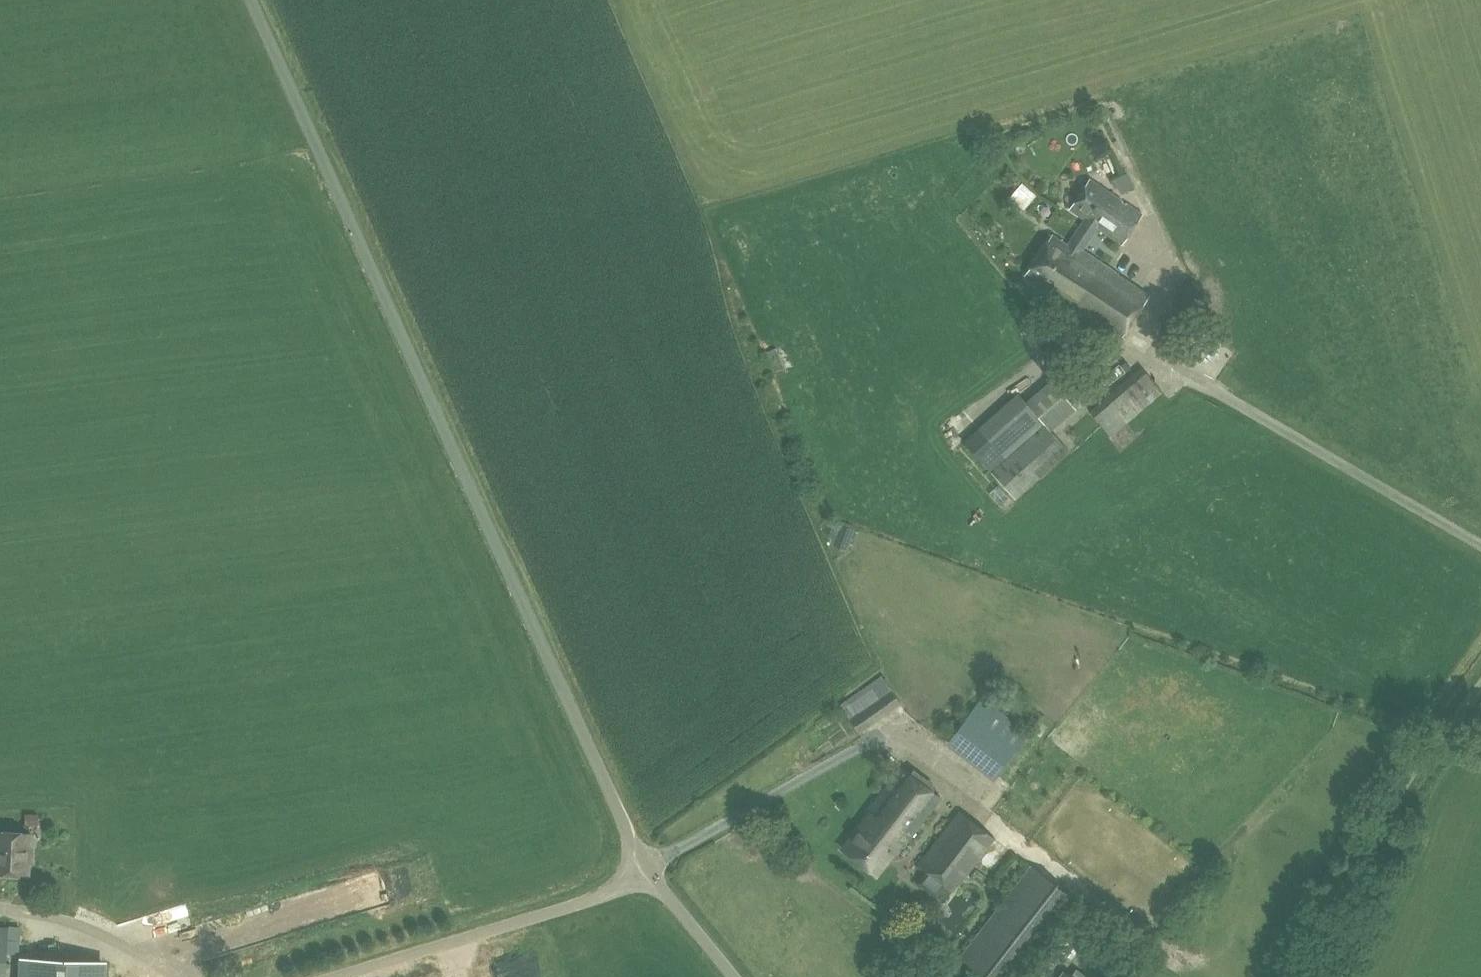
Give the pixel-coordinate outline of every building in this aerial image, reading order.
[(1113,179),(1120,194),(1135,187),(1128,172),(1113,179)] [(1149,294),(1082,249),(1097,226),(1121,242),(1142,212),(1090,177),(1070,208),(1085,218),(1067,244),(1052,234),(1025,274),(1050,291),(1048,293),(1119,340),(1149,294)] [(1009,197),(1023,209),(1037,195),(1022,182),(1009,197)] [(1141,287),(1149,276),(1139,268),(1130,279),(1141,287)] [(1060,406),(1069,400),(1076,408),(1099,390),(1074,365),(1051,381),(1054,384),(1046,391),(1060,406)] [(1112,435),(1163,391),(1139,366),(1089,408),(1112,435)] [(960,439),(989,471),(1045,421),(1018,391),(960,439)] [(1070,450),(1046,421),(990,470),(1016,498),(1070,450)] [(880,688),(850,699),(861,729),(905,712),(897,691),(883,697),(880,688)] [(983,695),(948,744),(995,781),(1030,731),(983,695)] [(905,844),(941,798),(900,767),(867,809),(870,812),(842,849),(876,874),(901,841),(905,844)] [(958,811),(917,864),(945,886),(954,893),(996,839),(958,811)] [(32,847),(28,847),(29,833),(0,831),(0,872),(27,874),(27,862),(31,862),(32,847)] [(1029,865),(959,956),(986,976),(1022,976),(1079,903),(1029,865)] [(105,960),(23,958),(23,976),(104,976),(105,960)]
